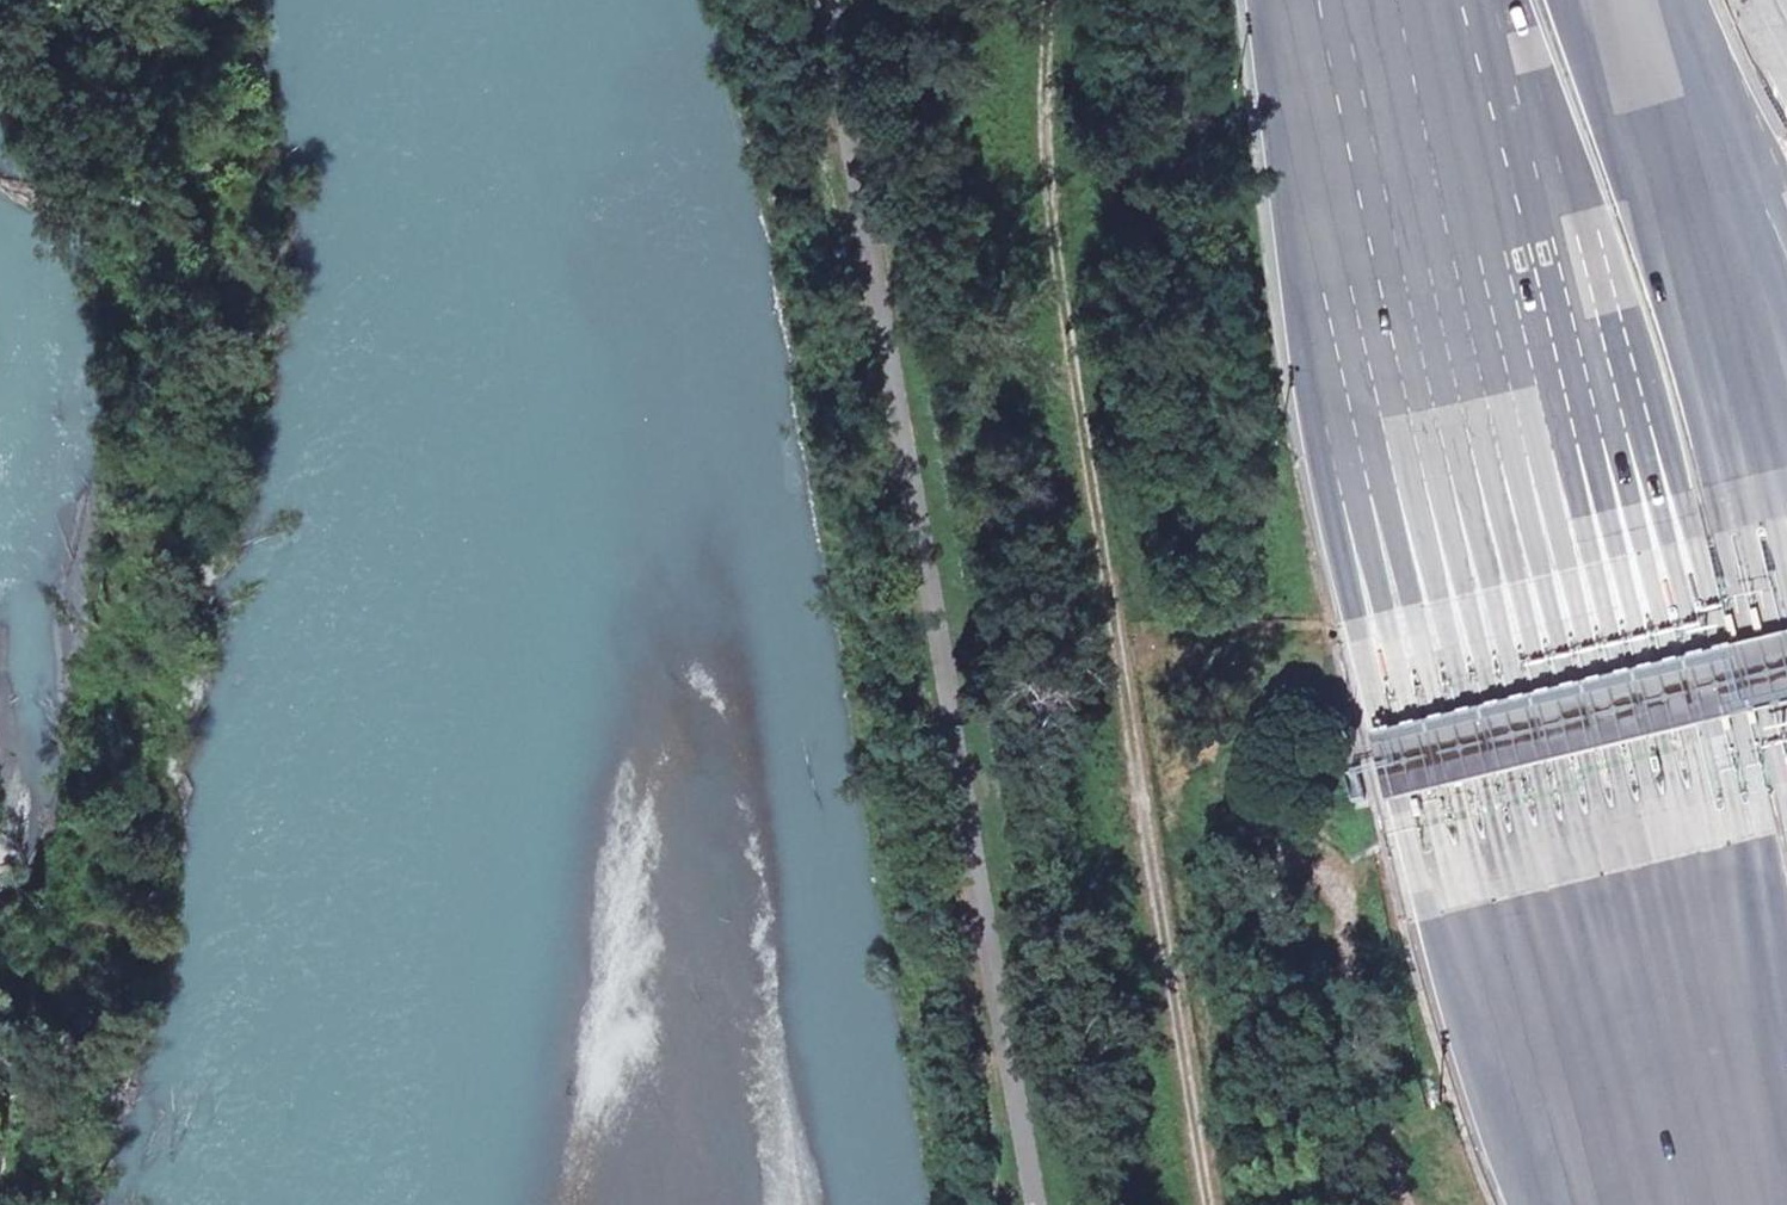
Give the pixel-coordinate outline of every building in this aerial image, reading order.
[(1548,722),(1383,763),(1399,828),(1564,787),(1786,731),(1786,663),(1548,722)] [(1344,805),(1360,806),(1362,771),(1346,770),(1344,805)]
